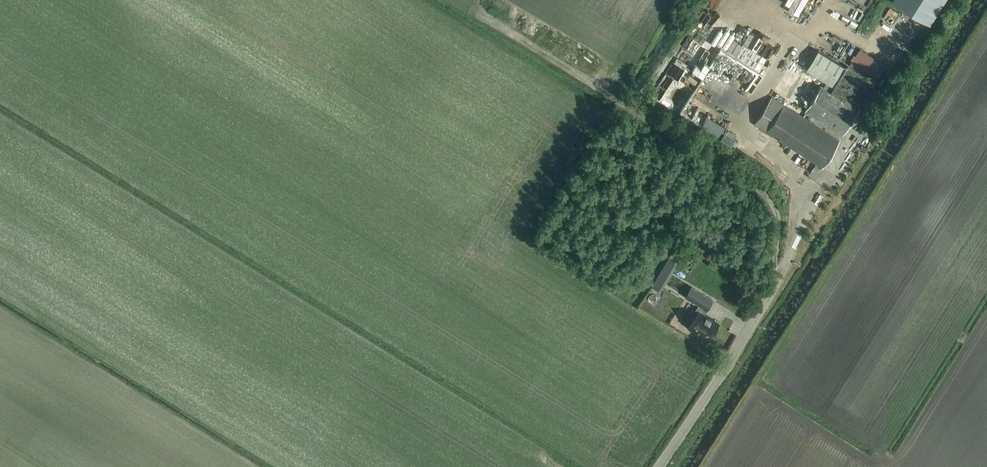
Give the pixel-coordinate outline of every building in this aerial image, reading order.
[(942,0),(895,0),(929,22),(942,0)] [(831,14),(834,10),(824,3),(821,8),(831,14)] [(821,13),(817,16),(823,23),(827,20),(821,13)] [(794,45),(799,49),(806,43),(801,38),(794,45)] [(852,49),(850,53),(860,57),(862,53),(852,49)] [(843,135),(861,107),(860,106),(876,83),(848,66),(824,50),(805,79),(799,88),(796,93),(803,98),(804,98),(803,100),(809,103),(804,111),(843,135)] [(569,76),(574,71),(567,63),(562,68),(569,76)] [(822,169),(840,141),(772,97),(754,125),(822,169)] [(864,135),(871,125),(865,121),(859,131),(864,135)] [(722,134),(719,140),(734,149),(738,143),(733,140),(722,134)] [(669,258),(651,286),(660,292),(677,263),(669,258)] [(706,311),(713,301),(693,288),(687,298),(706,311)] [(708,341),(719,323),(696,309),(685,327),(708,341)]
